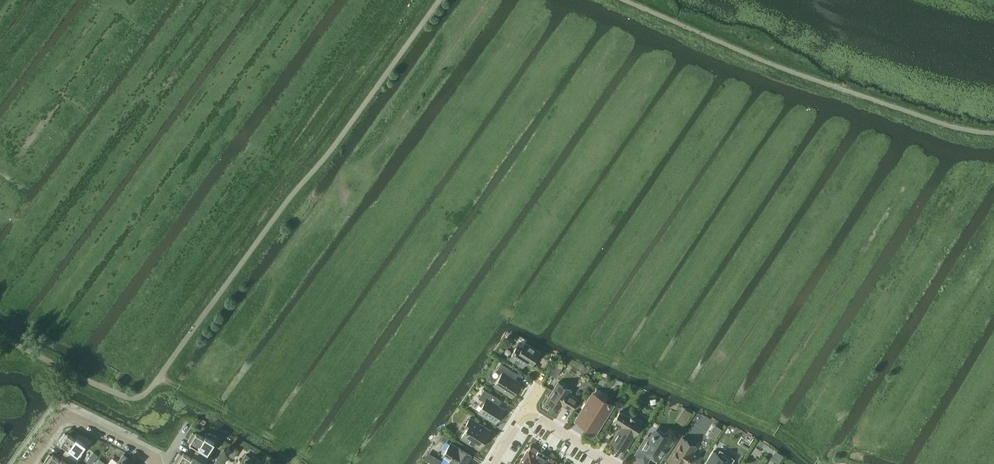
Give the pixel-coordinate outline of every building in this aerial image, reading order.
[(518,342),(508,358),(522,366),(525,362),(531,365),(540,351),(524,341),(522,345),(518,342)] [(554,375),(561,363),(554,360),(548,371),(554,375)] [(501,372),(493,384),(512,396),(520,383),(509,376),(513,370),(501,362),(497,369),(501,372)] [(583,395),(589,384),(583,381),(577,391),(583,395)] [(571,410),(578,398),(569,393),(571,390),(558,382),(546,401),(559,409),(562,404),(571,410)] [(481,406),(478,411),(496,422),(503,409),(496,405),(496,403),(498,398),(483,389),(478,397),(482,400),(479,403),(480,405),(481,406)] [(586,425),(585,426),(594,432),(602,420),(603,421),(613,404),(606,400),(609,396),(602,392),(600,395),(592,391),(582,408),(583,409),(577,419),(586,425)] [(624,450),(643,421),(632,416),(631,415),(630,416),(619,411),(613,421),(620,426),(611,441),(624,450)] [(479,448),(490,430),(470,417),(465,425),(468,427),(461,437),(479,448)] [(721,428),(714,424),(708,434),(714,438),(721,428)] [(648,434),(640,448),(658,460),(672,438),(654,427),(649,434),(648,434)] [(200,449),(196,454),(207,461),(211,455),(210,455),(216,445),(215,444),(220,438),(209,433),(205,438),(196,432),(195,434),(193,432),(187,441),(200,449)] [(68,448),(64,453),(77,462),(81,457),(80,456),(86,447),(85,446),(90,439),(80,434),(76,439),(67,433),(66,434),(64,433),(58,441),(68,448)] [(694,445),(694,444),(694,443),(694,442),(694,441),(693,441),(692,440),(691,440),(690,440),(689,440),(688,440),(688,441),(687,441),(682,438),(668,460),(674,463),(695,463),(701,455),(693,451),(696,446),(694,445)] [(446,463),(469,463),(466,462),(471,455),(450,442),(441,455),(448,460),(446,463)] [(543,453),(537,449),(536,451),(529,446),(517,463),(537,463),(543,453)] [(713,451),(706,462),(707,463),(728,463),(730,461),(713,451)] [(45,463),(76,463),(77,462),(64,453),(59,459),(52,454),(51,455),(49,454),(43,462),(45,463)] [(179,463),(205,463),(207,461),(196,454),(193,459),(183,453),(182,454),(180,453),(175,461),(179,463)] [(254,461),(245,453),(240,460),(237,463),(252,463),(254,461)] [(537,463),(555,463),(548,459),(549,457),(543,453),(537,463)] [(131,462),(123,454),(119,460),(118,459),(114,463),(130,463),(131,462)]
